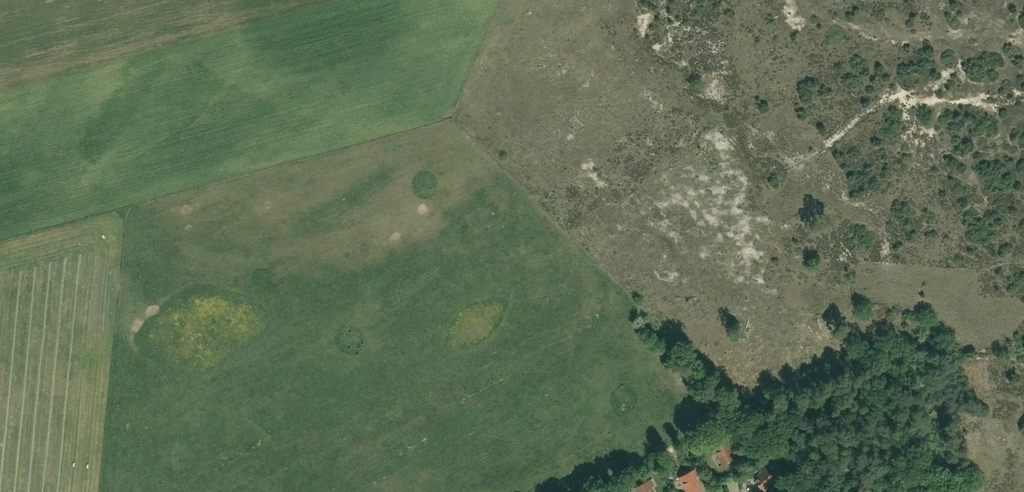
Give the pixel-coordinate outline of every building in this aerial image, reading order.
[(724,464),(734,458),(727,445),(731,443),(728,438),(714,445),(715,446),(714,448),(716,452),(718,453),(724,464)] [(760,469),(764,472),(755,481),(763,489),(769,483),(771,483),(774,480),(774,478),(775,477),(764,466),(760,469)] [(701,490),(694,476),(698,474),(695,469),(689,472),(688,471),(683,474),(683,476),(681,476),(689,491),(697,491),(701,490)] [(653,483),(651,478),(645,482),(643,481),(639,484),(639,485),(637,486),(640,491),(653,491),(652,489),(656,487),(653,483)]
